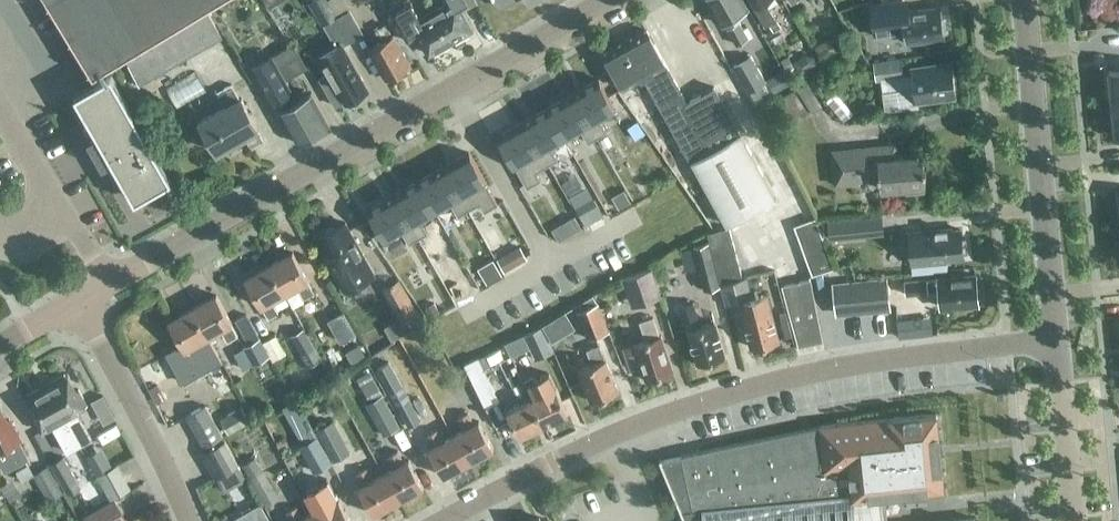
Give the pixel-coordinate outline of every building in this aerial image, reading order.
[(93,74),(216,0),(48,0),(93,74)] [(308,3),(321,26),(332,45),(315,55),(326,73),(326,74),(320,78),(336,106),(345,101),(345,103),(348,101),(350,102),(357,98),(357,95),(368,89),(350,59),(341,43),(349,39),(335,17),(325,0),(314,0),(308,3)] [(463,9),(476,2),(475,0),(443,0),(446,6),(435,12),(451,41),(455,39),(456,41),(470,33),(468,31),(471,29),(461,11),(463,9)] [(748,37),(735,15),(748,8),(743,0),(708,0),(721,24),(726,21),(729,26),(727,27),(736,44),(748,37)] [(776,20),(764,0),(751,0),(755,5),(753,6),(766,26),(776,20)] [(909,10),(908,0),(891,0),(868,3),(872,37),(905,33),(906,43),(927,40),(927,38),(946,36),(943,14),(940,15),(939,7),(915,10),(915,9),(909,10)] [(421,20),(411,1),(391,12),(403,33),(411,28),(416,36),(420,34),(430,53),(434,50),(436,52),(448,46),(447,44),(451,41),(435,12),(421,20)] [(347,10),(335,17),(349,39),(360,32),(347,10)] [(222,37),(207,11),(125,60),(140,86),(222,37)] [(386,78),(410,64),(393,35),(390,37),(383,25),(375,30),(382,42),(370,49),(386,78)] [(673,129),(691,160),(726,224),(775,197),(714,86),(685,103),(682,98),(684,97),(647,30),(603,53),(623,88),(644,76),(673,129)] [(813,47),(823,62),(838,53),(828,37),(813,47)] [(292,43),(290,45),(252,67),(273,104),(275,102),(298,142),(329,124),(311,92),(296,101),(284,80),(306,67),(292,43)] [(794,61),(801,72),(817,62),(814,56),(804,54),(794,61)] [(733,65),(748,91),(755,104),(766,98),(759,85),(766,81),(751,55),(733,65)] [(787,55),(780,59),(786,70),(793,66),(787,55)] [(900,58),(878,61),(872,62),(875,81),(881,80),(885,111),(917,107),(916,102),(955,96),(955,92),(958,89),(957,83),(954,80),(952,61),(911,66),(912,74),(902,76),(900,58)] [(1108,69),(1111,103),(1118,102),(1118,68),(1108,69)] [(136,197),(169,179),(110,75),(77,94),(97,129),(87,134),(105,166),(115,161),(136,197)] [(602,84),(601,81),(575,96),(599,139),(609,134),(602,123),(619,114),(602,84)] [(250,146),(266,137),(242,97),(239,98),(232,87),(217,95),(220,100),(222,99),(226,106),(201,121),(218,151),(244,136),(250,146)] [(792,121),(811,109),(797,87),(779,98),(792,121)] [(853,113),(836,91),(825,99),(842,121),(853,113)] [(590,145),(599,139),(575,96),(550,109),(568,141),(583,133),(590,145)] [(553,150),(568,141),(550,109),(525,123),(550,167),(559,161),(553,150)] [(538,173),(550,167),(525,123),(499,137),(528,189),(542,182),(538,173)] [(923,189),(922,185),(925,184),(922,154),(895,156),(894,144),(832,150),(836,184),(859,181),(859,179),(879,177),(880,188),(904,186),(904,191),(923,189)] [(443,169),(467,212),(479,206),(484,214),(498,206),(469,154),(443,169)] [(418,182),(436,215),(451,206),(458,218),(467,212),(443,169),(418,182)] [(393,196),(418,240),(427,235),(421,223),(436,215),(418,182),(393,196)] [(617,208),(630,201),(623,189),(611,196),(617,208)] [(393,196),(368,210),(386,242),(402,233),(408,245),(418,240),(393,196)] [(595,203),(577,213),(584,224),(602,214),(595,203)] [(812,274),(833,267),(815,216),(793,224),(812,274)] [(827,238),(858,235),(856,216),(825,219),(827,238)] [(375,274),(372,270),(345,222),(322,235),(331,252),(324,256),(344,291),(375,274)] [(742,278),(734,248),(729,227),(707,233),(720,283),(742,278)] [(907,232),(910,263),(947,259),(947,257),(963,256),(962,252),(966,252),(965,239),(961,239),(960,229),(951,229),(951,228),(907,232)] [(704,289),(719,286),(708,243),(693,246),(704,289)] [(292,252),(269,265),(284,293),(297,286),(303,298),(314,292),(307,280),(308,280),(292,252)] [(486,283),(501,274),(492,258),(477,267),(486,283)] [(284,293),(269,265),(245,278),(261,306),(268,318),(278,312),(272,300),(284,293)] [(652,269),(639,273),(622,279),(631,307),(662,297),(652,269)] [(977,299),(979,296),(979,290),(976,287),(974,274),(904,280),(905,294),(928,292),(927,288),(938,287),(940,306),(977,303),(977,299)] [(831,281),(833,297),(834,315),(890,309),(887,276),(831,281)] [(746,277),(742,278),(720,283),(726,305),(740,301),(751,347),(778,340),(767,295),(752,298),(746,277)] [(402,321),(418,313),(398,279),(383,288),(402,321)] [(810,280),(781,286),(799,347),(822,341),(810,280)] [(455,304),(471,294),(466,287),(450,296),(455,304)] [(216,294),(192,308),(208,336),(221,329),(227,341),(238,335),(231,323),(232,322),(216,294)] [(576,311),(587,339),(609,330),(598,302),(598,303),(595,296),(581,301),(583,308),(576,311)] [(699,326),(696,314),(692,303),(681,306),(697,362),(724,354),(715,321),(699,326)] [(275,334),(271,331),(257,307),(246,313),(262,341),(275,334)] [(182,344),(166,353),(182,382),(221,361),(192,308),(168,321),(182,344)] [(262,341),(246,313),(235,319),(248,342),(241,346),(252,365),(268,356),(261,342),(262,341)] [(359,338),(346,314),(328,323),(342,348),(359,338)] [(932,334),(930,316),(896,320),(898,337),(932,334)] [(630,370),(642,366),(646,379),(672,370),(661,335),(659,335),(653,317),(639,321),(646,340),(622,348),(630,370)] [(524,335),(535,359),(554,351),(543,326),(524,335)] [(321,359),(303,327),(289,334),(307,366),(321,359)] [(419,390),(405,359),(413,356),(403,333),(386,341),(410,394),(419,390)] [(286,353),(275,335),(262,342),(273,361),(286,353)] [(592,363),(578,369),(591,401),(618,389),(605,358),(599,344),(586,349),(587,351),(592,363)] [(511,356),(506,345),(491,351),(496,363),(511,356)] [(464,362),(473,382),(485,406),(498,399),(486,375),(485,376),(480,365),(478,366),(475,358),(464,362)] [(388,361),(376,368),(409,426),(421,420),(388,361)] [(67,372),(45,384),(80,446),(91,440),(74,410),(87,404),(78,389),(75,390),(67,376),(69,375),(67,372)] [(522,380),(543,423),(567,411),(556,387),(554,388),(548,374),(535,380),(533,375),(522,380)] [(543,423),(522,380),(512,385),(517,395),(524,396),(526,400),(506,410),(518,434),(543,423)] [(80,446),(45,384),(24,396),(25,400),(27,399),(35,413),(31,415),(40,430),(52,423),(68,452),(80,446)] [(311,427),(325,421),(310,387),(296,393),(311,427)] [(399,426),(381,395),(365,404),(383,435),(399,426)] [(498,399),(485,406),(494,425),(507,419),(498,399)] [(186,415),(203,446),(222,436),(205,405),(186,415)] [(17,465),(29,458),(19,439),(20,439),(8,419),(6,420),(0,409),(0,465),(4,472),(17,465)] [(453,435),(468,461),(493,447),(479,421),(474,423),(468,412),(457,417),(464,429),(453,435)] [(660,459),(686,520),(886,520),(883,493),(927,488),(943,487),(936,413),(820,425),(681,455),(660,459)] [(332,420),(314,430),(331,461),(349,451),(332,420)] [(468,461),(453,435),(443,440),(436,429),(426,434),(432,446),(428,448),(442,475),(468,461)] [(318,468),(330,461),(317,437),(305,443),(318,468)] [(238,465),(238,464),(225,441),(203,453),(217,477),(238,465)] [(279,490),(291,484),(267,443),(255,450),(279,490)] [(394,467),(383,473),(398,500),(423,486),(409,459),(404,462),(398,450),(387,455),(394,467)] [(302,452),(286,459),(294,476),(309,469),(302,452)] [(80,487),(76,479),(63,456),(50,463),(68,494),(80,487)] [(277,498),(267,479),(255,457),(244,464),(266,505),(277,498)] [(48,464),(47,464),(33,472),(48,500),(63,491),(48,464)] [(117,464),(113,466),(98,475),(111,498),(130,487),(117,464)] [(398,500),(383,473),(373,479),(366,467),(356,473),(362,484),(358,487),(372,513),(398,500)] [(303,493),(313,511),(319,520),(352,520),(339,498),(337,498),(327,480),(303,493)] [(86,520),(128,520),(115,498),(83,516),(86,520)] [(269,520),(260,504),(228,520),(229,520),(269,520)] [(313,511),(303,517),(296,505),(286,511),(292,520),(319,520),(313,511)]
